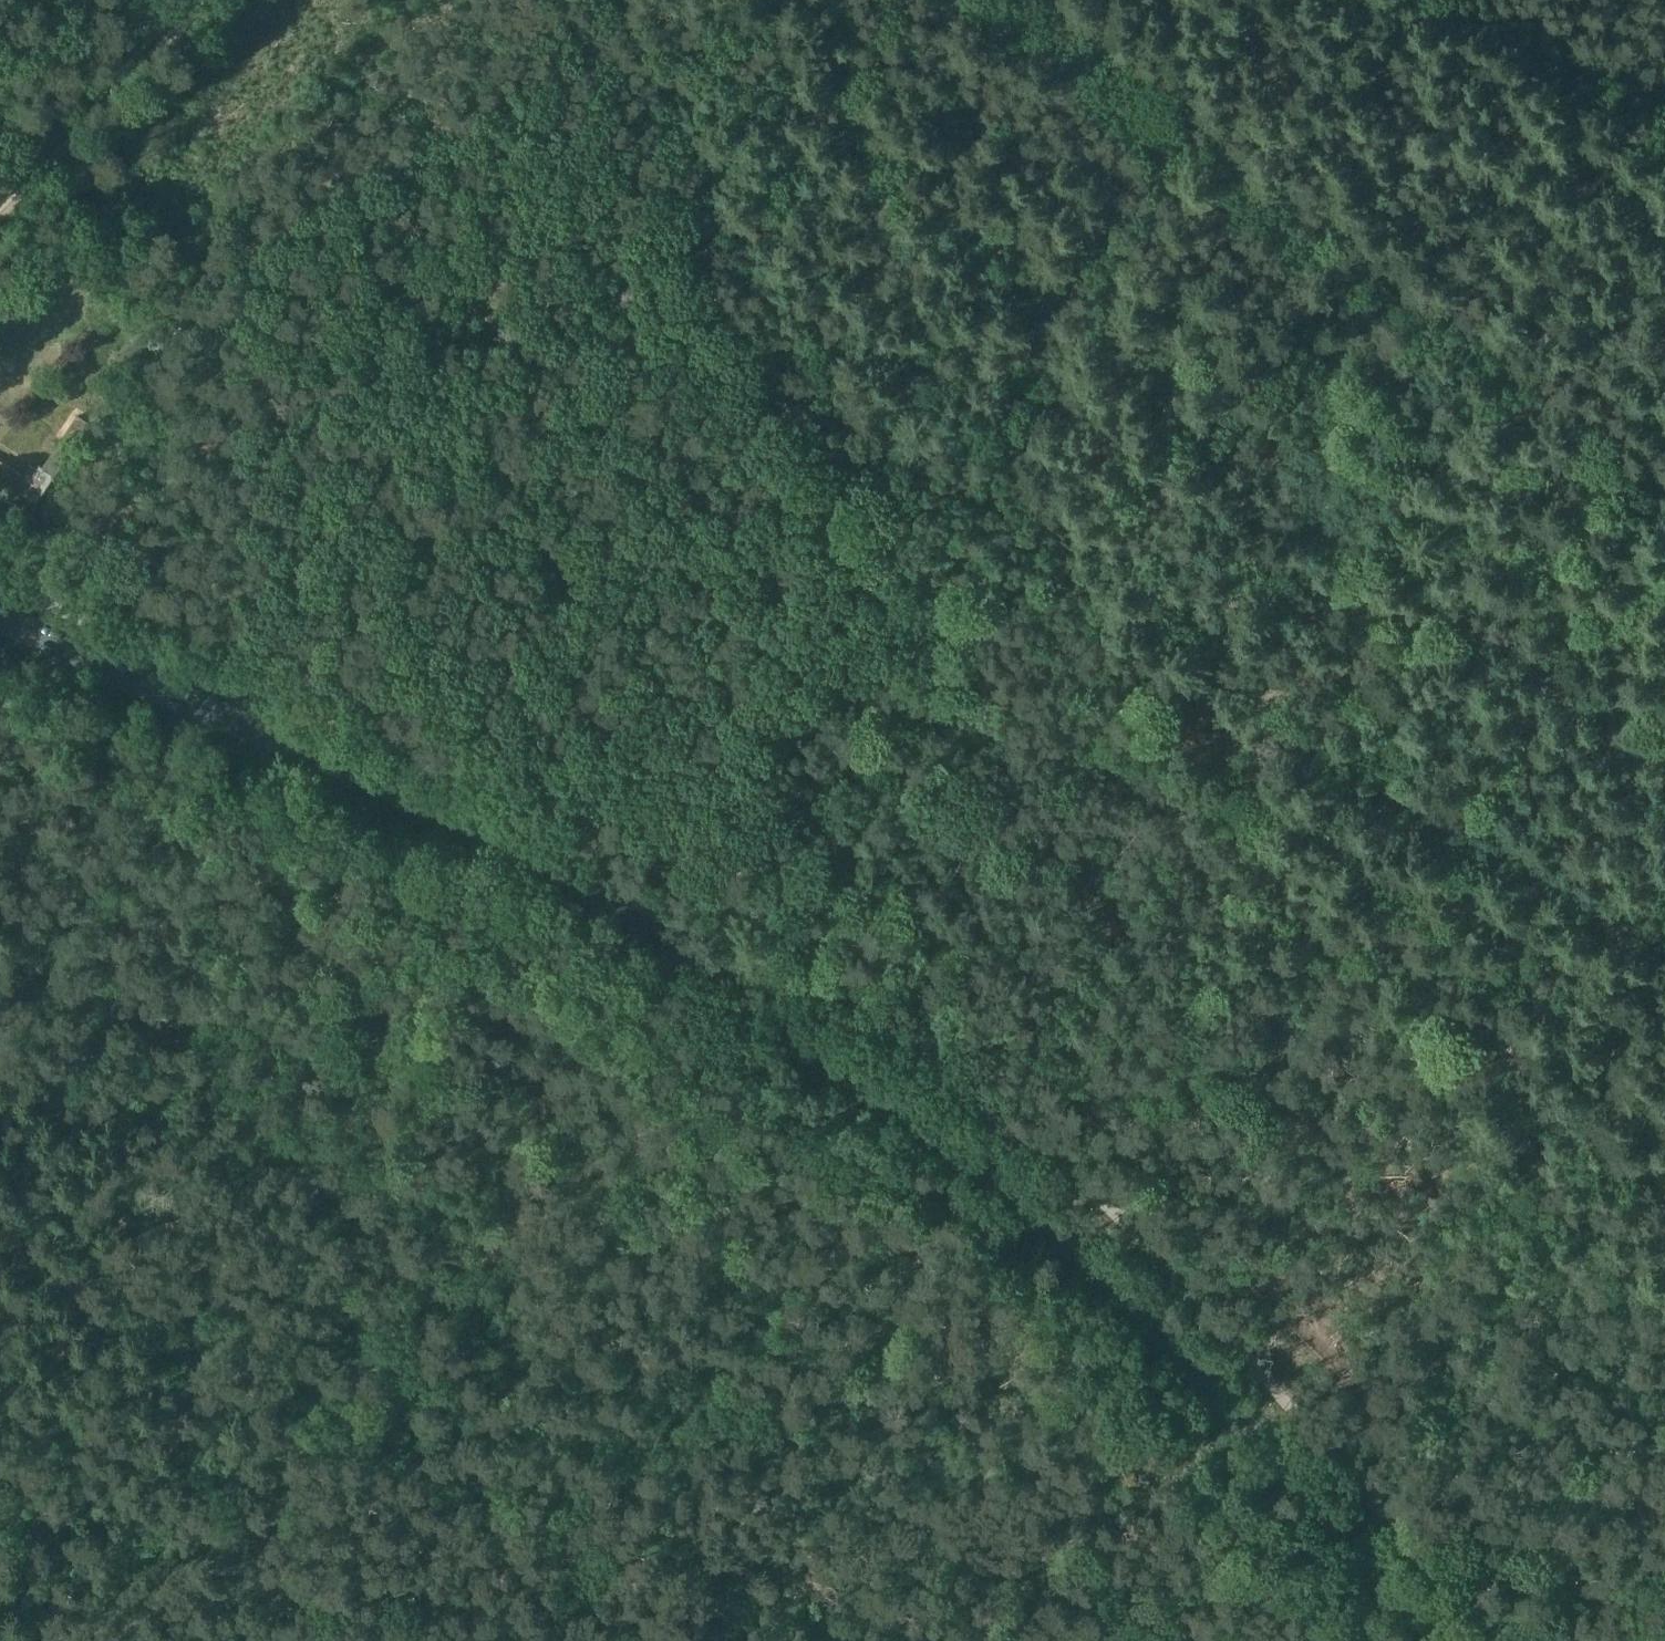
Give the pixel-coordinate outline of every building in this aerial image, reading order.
[(12,467),(0,460),(0,477),(37,502),(89,422),(70,410),(26,477),(12,467)]
